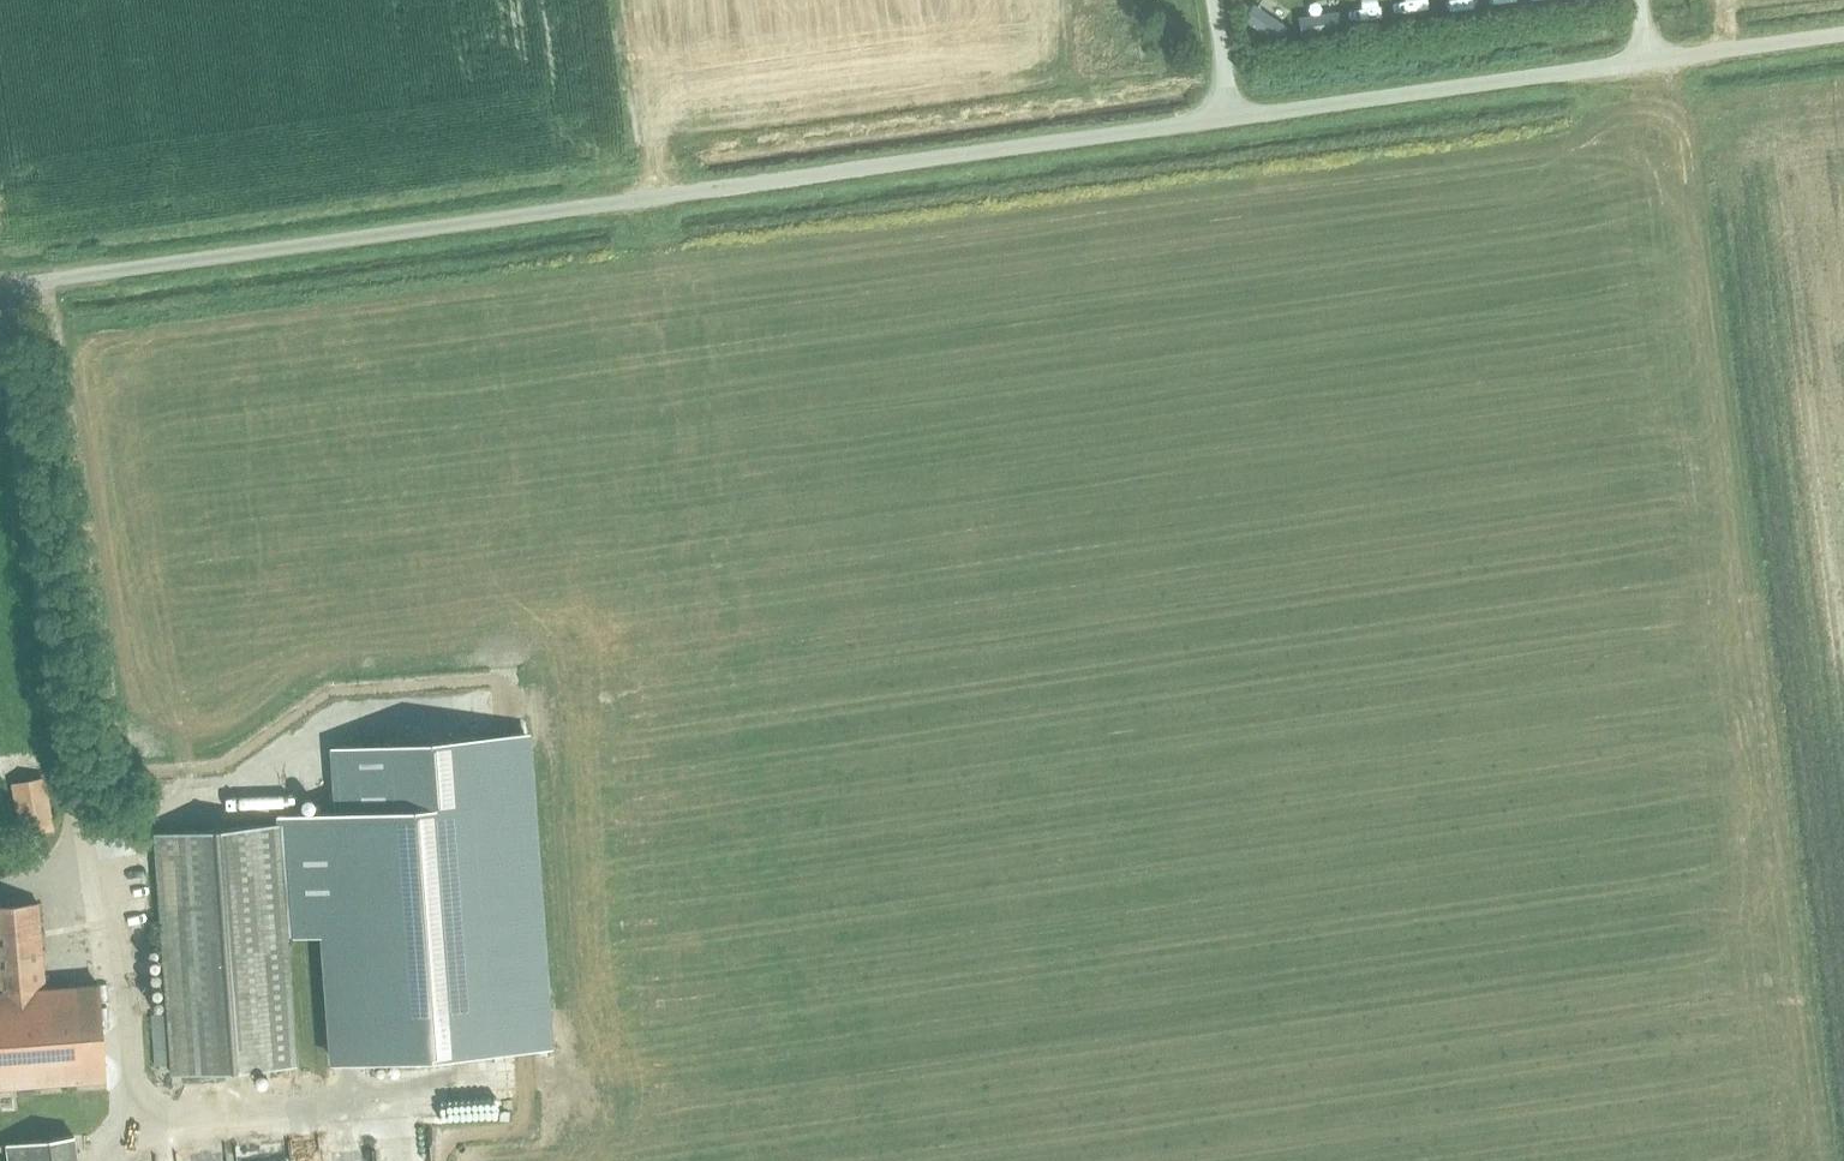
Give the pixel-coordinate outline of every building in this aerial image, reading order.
[(1282,29),(1294,15),(1277,0),(1272,0),(1262,12),(1282,29)] [(1319,23),(1345,18),(1342,0),(1316,5),(1319,23)] [(340,811),(278,816),(279,824),(287,937),(326,934),(334,1063),(548,1047),(525,733),(335,747),(340,811)] [(8,784),(18,839),(54,833),(44,778),(8,784)] [(154,834),(172,1075),(296,1066),(287,937),(279,824),(154,834)] [(98,984),(46,988),(40,904),(0,907),(0,1088),(105,1080),(98,984)] [(163,1015),(150,1016),(153,1067),(166,1066),(163,1015)] [(7,1144),(9,1160),(77,1160),(73,1136),(43,1139),(7,1144)]
